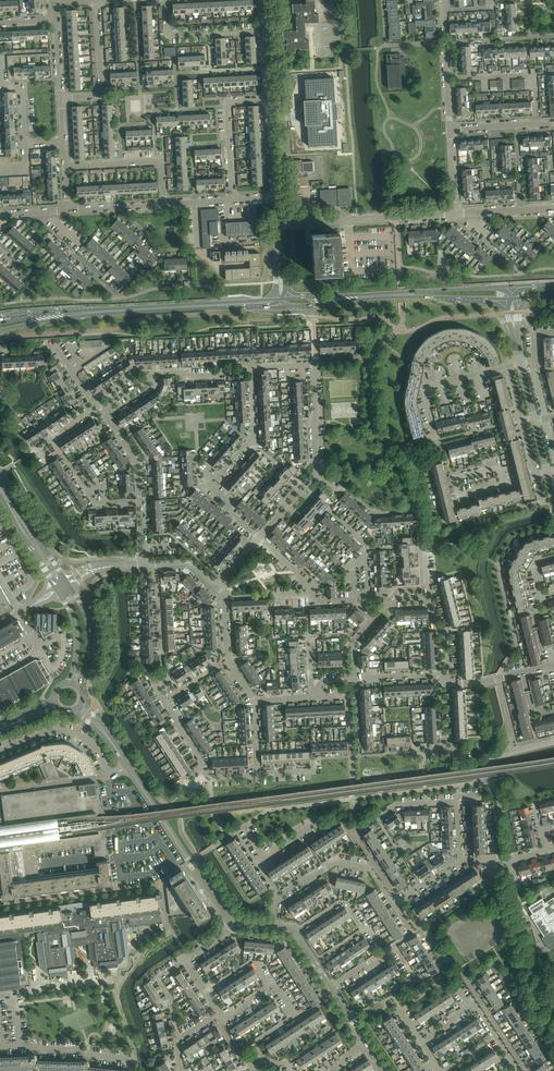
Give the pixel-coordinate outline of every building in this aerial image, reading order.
[(296,30),(282,31),(283,40),(285,39),(286,54),(295,53),(295,50),(309,49),(309,40),(306,40),(305,24),(319,23),(318,14),(315,14),(315,0),(306,1),(306,3),(292,4),(292,13),(295,13),(296,30)] [(39,1),(30,2),(30,8),(29,8),(29,13),(36,13),(36,8),(40,8),(39,1)] [(434,2),(424,2),(415,3),(416,5),(412,6),(413,15),(416,15),(416,8),(425,8),(425,20),(436,20),(435,20),(434,2)] [(396,4),(386,4),(386,5),(387,5),(388,22),(388,23),(400,22),(398,22),(397,4),(396,4)] [(415,23),(412,23),(412,33),(416,33),(415,26),(425,26),(426,38),(436,37),(435,20),(436,20),(425,20),(415,21),(415,23)] [(400,22),(388,23),(389,23),(390,40),(389,40),(401,39),(400,39),(399,22),(400,22)] [(164,48),(164,52),(164,56),(170,56),(173,56),(176,56),(175,47),(164,48)] [(400,54),(390,54),(386,54),(388,88),(401,88),(401,76),(405,75),(404,57),(401,57),(400,54)] [(330,78),(301,80),(305,147),(334,145),(330,78)] [(292,177),(289,177),(290,187),(308,186),(308,176),(306,176),(306,172),(313,172),(313,161),(302,162),(302,160),(293,161),(294,173),(292,173),(292,177)] [(321,207),(336,206),(336,205),(339,205),(339,206),(351,205),(350,189),(320,190),(321,207)] [(57,193),(48,194),(49,198),(44,198),(44,201),(58,200),(57,193)] [(217,221),(218,221),(218,209),(201,210),(203,249),(211,248),(210,235),(218,235),(217,221)] [(110,227),(115,231),(122,222),(118,219),(110,227)] [(542,229),(546,232),(553,224),(549,220),(542,229)] [(226,223),(225,223),(226,237),(227,237),(253,235),(252,221),(245,222),(226,223)] [(122,222),(115,231),(119,235),(126,226),(122,222)] [(496,233),(500,237),(508,228),(503,225),(496,233)] [(6,235),(10,238),(18,230),(13,226),(6,235)] [(126,226),(119,235),(123,238),(130,230),(126,226)] [(444,234),(448,238),(456,230),(452,226),(444,234)] [(508,228),(500,237),(504,241),(512,232),(508,228)] [(18,230),(10,238),(14,242),(22,234),(18,230)] [(130,230),(123,238),(127,242),(135,234),(130,230)] [(456,230),(448,238),(453,242),(460,233),(456,230)] [(512,232),(504,241),(508,244),(516,236),(512,232)] [(311,235),(312,235),(314,274),(313,274),(314,275),(326,274),(329,274),(341,273),(339,244),(340,244),(340,243),(341,243),(339,238),(338,234),(339,234),(339,233),(311,235)] [(460,233),(453,242),(457,245),(464,237),(460,233)] [(22,234),(14,242),(18,246),(26,237),(22,234)] [(135,234),(127,242),(131,246),(139,237),(135,234)] [(516,236),(508,244),(513,248),(520,240),(516,236)] [(26,237),(18,246),(23,250),(30,241),(26,237)] [(139,237),(131,246),(135,249),(141,243),(141,244),(143,241),(139,237)] [(464,237),(457,245),(461,249),(468,241),(464,237)] [(85,246),(89,250),(97,242),(92,238),(85,246)] [(44,248),(48,252),(56,244),(51,240),(44,248)] [(520,240),(513,248),(517,252),(524,243),(520,240)] [(30,241),(23,250),(27,253),(34,245),(30,241)] [(468,241),(461,249),(465,253),(472,244),(468,241)] [(97,242),(89,250),(93,254),(101,245),(97,242)] [(135,249),(133,252),(137,255),(145,247),(141,244),(141,243),(135,249)] [(524,243),(517,252),(521,255),(528,247),(524,243)] [(56,244),(48,252),(52,256),(60,248),(56,244)] [(472,244),(465,253),(469,257),(471,254),(477,248),(476,248),(472,244)] [(101,245),(93,254),(98,257),(105,249),(101,245)] [(471,254),(475,258),(483,249),(479,246),(476,248),(477,248),(471,254)] [(145,247),(137,255),(141,259),(149,251),(145,247)] [(528,247),(521,255),(525,259),(533,251),(528,247)] [(60,248),(52,256),(57,260),(64,251),(60,248)] [(105,249),(98,257),(102,261),(109,253),(105,249)] [(483,249),(475,258),(480,262),(487,253),(483,249)] [(225,277),(225,280),(261,278),(260,253),(249,254),(249,253),(247,253),(247,250),(243,250),(244,254),(241,254),(241,250),(237,250),(238,254),(235,254),(235,251),(231,251),(231,254),(229,254),(229,251),(225,251),(225,254),(226,254),(226,255),(224,255),(224,262),(249,260),(250,268),(225,269),(225,277)] [(64,251),(57,260),(61,263),(66,258),(68,255),(64,251)] [(149,251),(141,259),(146,263),(153,254),(149,251)] [(533,251),(525,259),(529,263),(537,255),(533,251)] [(109,253),(102,261),(106,265),(113,256),(109,253)] [(487,253),(480,262),(484,265),(491,257),(487,253)] [(153,254),(146,263),(150,267),(157,258),(153,254)] [(113,256),(106,265),(110,268),(110,269),(115,263),(116,263),(118,260),(113,256)] [(61,263),(58,266),(63,270),(70,261),(66,258),(61,263)] [(74,265),(70,261),(63,270),(67,273),(74,265)] [(110,269),(110,268),(108,271),(112,275),(120,266),(116,263),(115,263),(110,269)] [(78,269),(74,265),(67,273),(71,277),(78,269)] [(120,266),(112,275),(116,278),(124,270),(120,266)] [(0,277),(4,281),(11,273),(7,269),(0,277)] [(78,269),(71,277),(75,281),(83,272),(78,269)] [(124,270),(116,278),(120,282),(128,274),(124,270)] [(83,272),(75,281),(79,284),(87,276),(83,272)] [(11,273),(4,281),(8,285),(16,276),(11,273)] [(128,274),(120,282),(125,286),(132,278),(128,274)] [(16,276),(8,285),(12,288),(20,280),(16,276)] [(87,276),(79,284),(84,288),(91,280),(87,276)] [(66,278),(60,285),(62,287),(68,280),(66,278)] [(20,280),(12,288),(16,292),(24,284),(20,280)] [(432,366),(432,365),(434,362),(435,362),(435,361),(435,360),(435,359),(434,358),(433,358),(433,357),(432,357),(431,357),(430,358),(429,358),(426,362),(423,362),(424,359),(433,346),(447,339),(463,339),(477,346),(487,358),(489,365),(500,363),(498,357),(498,356),(497,355),(497,354),(496,352),(495,350),(494,349),(493,348),(488,342),(488,341),(487,340),(486,340),(485,338),(483,337),(482,336),(480,335),(479,334),(470,330),(469,330),(467,329),(466,329),(464,328),(462,328),(461,328),(450,328),(448,328),(447,328),(446,329),(445,329),(443,329),(442,330),(440,330),(440,331),(431,335),(430,336),(428,337),(427,338),(426,339),(424,340),(423,342),(416,350),(416,351),(415,352),(414,354),(414,355),(413,357),(413,358),(412,359),(411,364),(410,364),(409,364),(408,365),(408,366),(408,367),(408,368),(409,368),(409,369),(410,369),(405,396),(404,397),(404,398),(404,399),(404,401),(404,402),(404,403),(404,405),(405,406),(405,407),(414,443),(424,440),(415,401),(422,367),(425,367),(428,379),(429,380),(430,381),(431,381),(432,381),(433,380),(434,380),(434,379),(434,378),(434,377),(432,367),(432,366)] [(291,345),(293,345),(294,355),(299,354),(299,344),(295,344),(295,342),(291,343),(291,345)] [(303,344),(305,344),(305,354),(311,354),(311,344),(306,344),(306,342),(303,342),(303,344)] [(244,347),(246,347),(247,357),(252,357),(252,349),(252,347),(248,347),(248,345),(244,345),(244,347)] [(221,349),(222,349),(223,359),(229,358),(228,348),(224,348),(224,346),(220,347),(221,349)] [(232,348),(234,348),(235,358),(241,358),(240,348),(236,348),(236,346),(232,346),(232,348)] [(268,348),(270,348),(270,358),(276,358),(276,348),(271,348),(271,346),(268,346),(268,348)] [(280,348),(281,348),(282,358),(288,357),(288,355),(287,347),(283,348),(283,346),(280,346),(280,348)] [(256,349),(258,349),(258,359),(264,359),(264,349),(260,349),(259,347),(256,347),(256,349)] [(113,348),(108,351),(111,356),(116,353),(113,348)] [(108,351),(103,354),(106,359),(111,356),(108,351)] [(164,354),(165,354),(166,364),(172,364),(171,354),(167,354),(167,352),(163,352),(164,354)] [(37,354),(37,355),(37,356),(38,356),(38,366),(48,366),(47,358),(44,358),(44,353),(37,354)] [(140,356),(142,356),(142,366),(148,365),(148,355),(144,355),(143,353),(140,354),(140,356)] [(152,355),(154,355),(154,365),(160,365),(159,355),(155,355),(155,353),(152,353),(152,355)] [(103,354),(98,357),(102,363),(106,359),(103,354)] [(131,356),(122,362),(128,370),(133,367),(131,364),(133,363),(136,363),(136,356),(131,356)] [(98,357),(93,360),(97,366),(102,363),(98,357)] [(93,360),(88,364),(92,369),(97,366),(93,360)] [(122,362),(117,365),(123,374),(128,370),(122,362)] [(53,373),(49,376),(52,381),(61,375),(59,372),(60,371),(63,369),(59,363),(50,369),(53,373)] [(92,369),(88,364),(83,367),(84,369),(87,372),(92,369)] [(117,365),(112,368),(118,377),(123,374),(117,365)] [(112,368),(107,372),(113,380),(118,377),(112,368)] [(256,380),(258,380),(268,379),(268,370),(260,370),(260,374),(256,374),(256,380)] [(543,380),(553,377),(553,371),(546,373),(546,376),(542,377),(543,380)] [(107,372),(102,375),(108,383),(113,380),(107,372)] [(61,375),(52,381),(56,386),(60,384),(63,388),(72,383),(68,377),(64,380),(61,375)] [(102,375),(97,378),(103,386),(108,383),(102,375)] [(454,511),(441,462),(432,464),(446,522),(456,520),(455,519),(458,518),(458,519),(482,513),(481,509),(521,499),(520,498),(523,498),(523,499),(533,496),(528,479),(527,475),(523,458),(524,457),(523,454),(522,454),(520,446),(521,446),(521,442),(519,443),(518,438),(515,439),(509,417),(507,407),(510,406),(509,402),(510,402),(510,398),(508,398),(506,391),(508,390),(507,386),(505,387),(503,377),(501,377),(500,375),(493,376),(501,410),(498,411),(505,440),(509,439),(518,478),(521,490),(519,491),(518,490),(478,500),(479,504),(477,505),(476,505),(456,510),(454,511)] [(97,378),(93,381),(98,390),(98,389),(103,386),(97,378)] [(163,387),(162,390),(168,393),(170,388),(170,378),(160,379),(160,385),(163,385),(163,387)] [(235,389),(237,389),(237,387),(247,387),(247,380),(237,381),(237,385),(235,386),(235,389)] [(98,390),(93,381),(85,386),(89,393),(92,391),(94,395),(100,391),(98,389),(98,390)] [(225,381),(217,382),(217,385),(217,387),(219,386),(219,392),(225,392),(225,381)] [(190,398),(196,398),(196,393),(201,393),(201,382),(195,383),(195,388),(189,388),(190,398)] [(207,382),(201,382),(201,393),(207,393),(207,397),(214,397),(213,387),(207,387),(207,382)] [(290,390),(292,390),(292,388),(302,388),(302,382),(292,382),(292,387),(290,387),(290,390)] [(71,391),(72,390),(75,388),(72,383),(63,388),(66,393),(62,395),(65,401),(74,395),(71,391)] [(184,399),(184,398),(184,387),(185,387),(185,383),(177,384),(178,395),(184,394),(184,399)] [(269,385),(259,386),(259,392),(269,391),(269,387),(271,387),(271,383),(269,384),(269,385)] [(546,391),(553,389),(553,383),(548,385),(549,387),(545,388),(546,391)] [(157,391),(152,395),(157,403),(166,398),(168,393),(162,390),(160,393),(159,394),(157,391)] [(145,399),(142,401),(148,410),(152,406),(147,398),(146,397),(145,394),(142,396),(145,399)] [(303,394),(293,394),(293,398),(291,398),(291,402),(293,402),(293,400),(303,399),(303,394)] [(65,401),(69,406),(72,403),(76,408),(85,402),(80,396),(76,399),(74,395),(65,401)] [(152,395),(147,398),(152,406),(157,403),(152,395)] [(142,401),(137,404),(143,413),(148,410),(142,401)] [(137,404),(132,408),(138,416),(143,413),(137,404)] [(303,405),(293,406),(294,410),(292,410),(292,414),(294,414),(294,412),(304,411),(303,405)] [(125,407),(127,411),(133,419),(138,416),(132,408),(129,409),(127,406),(125,407)] [(125,412),(123,414),(122,414),(128,423),(133,419),(127,411),(125,407),(123,409),(125,412)] [(59,411),(64,420),(67,423),(69,422),(66,418),(69,416),(64,408),(59,411)] [(62,421),(63,422),(64,425),(67,423),(64,420),(59,411),(54,415),(59,423),(62,421)] [(122,414),(123,414),(121,412),(116,415),(118,419),(116,421),(120,428),(128,423),(122,414)] [(488,412),(482,413),(485,426),(488,426),(487,422),(490,421),(488,412)] [(482,413),(476,414),(478,424),(481,423),(482,427),(485,426),(482,413)] [(54,415),(49,418),(54,426),(57,430),(59,428),(58,427),(57,426),(57,425),(59,423),(54,415)] [(246,416),(236,417),(237,426),(245,426),(245,422),(249,422),(249,416),(246,416)] [(470,416),(465,417),(466,425),(467,427),(470,426),(471,430),(474,429),(470,416)] [(290,426),(292,425),(292,424),(302,423),(302,417),(294,418),(294,417),(292,417),(292,422),(290,422),(290,426)] [(52,428),(53,429),(55,431),(57,430),(54,426),(49,418),(44,421),(49,430),(52,428)] [(87,422),(88,424),(94,432),(102,427),(98,420),(95,422),(92,418),(87,422)] [(453,418),(447,420),(449,429),(455,427),(453,418)] [(49,435),(47,431),(49,430),(44,421),(39,424),(45,433),(45,434),(47,436),(49,435)] [(444,430),(441,421),(435,423),(437,432),(444,430)] [(39,424),(34,428),(40,436),(45,433),(39,424)] [(88,424),(84,427),(89,435),(91,434),(94,432),(88,424)] [(84,427),(79,430),(84,439),(88,436),(89,438),(92,436),(91,434),(89,435),(84,427)] [(134,433),(138,438),(146,433),(145,431),(143,427),(134,433)] [(34,428),(29,431),(35,439),(40,436),(34,428)] [(302,429),(292,430),(293,434),(291,434),(291,437),(293,437),(293,436),(303,435),(302,429)] [(79,430),(74,433),(79,442),(81,441),(84,439),(79,430)] [(35,439),(29,431),(24,434),(30,443),(35,439)] [(235,431),(231,435),(239,442),(243,437),(235,431)] [(269,432),(259,433),(259,439),(269,438),(269,434),(271,434),(271,431),(269,431),(269,432)] [(489,431),(486,432),(490,445),(496,444),(494,435),(490,435),(489,431)] [(485,437),(482,438),(484,447),(490,445),(486,432),(484,433),(485,437)] [(74,433),(69,437),(74,445),(78,443),(79,445),(82,443),(81,441),(79,442),(74,433)] [(146,433),(138,438),(141,443),(149,437),(147,434),(146,433)] [(478,434),(475,435),(478,448),(484,447),(482,438),(479,438),(478,434)] [(231,435),(227,440),(235,446),(239,442),(231,435)] [(470,440),(471,442),(473,450),(478,448),(475,435),(472,436),(473,440),(470,440)] [(69,437),(64,440),(69,448),(71,447),(74,445),(69,437)] [(149,437),(141,443),(144,448),(153,442),(152,441),(149,437)] [(102,443),(106,448),(114,443),(111,438),(102,443)] [(269,438),(259,439),(260,445),(264,445),(264,448),(272,448),(272,438),(269,438)] [(69,448),(64,440),(59,443),(64,452),(68,449),(69,451),(72,449),(71,447),(69,448)] [(227,440),(223,444),(231,451),(235,446),(227,440)] [(303,441),(293,441),(293,446),(291,446),(291,449),(294,449),(293,447),(303,447),(303,441)] [(153,442),(144,448),(147,453),(156,447),(154,444),(153,442)] [(471,442),(465,444),(467,453),(468,453),(468,456),(474,455),(473,450),(471,442)] [(114,443),(106,448),(109,453),(117,448),(114,443)] [(223,444),(219,448),(227,455),(231,451),(223,444)] [(465,444),(459,445),(462,454),(467,453),(465,444)] [(459,445),(454,447),(456,456),(462,454),(459,445)] [(156,447),(147,453),(151,458),(152,459),(152,461),(155,461),(162,461),(161,456),(159,452),(161,451),(161,449),(158,446),(156,447)] [(456,456),(454,447),(448,448),(450,457),(456,456)] [(117,448),(109,453),(112,458),(121,453),(117,448)] [(214,454),(216,453),(223,459),(227,455),(219,448),(217,451),(215,450),(213,453),(214,454)] [(255,450),(251,455),(258,462),(260,460),(263,457),(255,450)] [(304,453),(294,453),(294,463),(302,462),(302,459),(306,459),(306,452),(304,452),(304,453)] [(121,453),(112,458),(115,463),(124,458),(124,457),(121,453)] [(214,454),(212,457),(219,464),(223,459),(216,453),(214,454)] [(75,461),(77,464),(77,465),(76,465),(74,466),(75,468),(87,461),(84,455),(75,461)] [(251,455),(247,459),(255,466),(257,463),(259,464),(261,462),(260,460),(258,462),(251,455)] [(124,458),(115,463),(121,471),(127,467),(125,464),(129,461),(126,456),(124,457),(124,458)] [(205,459),(208,462),(215,468),(219,464),(212,457),(209,460),(206,457),(205,459)] [(49,464),(52,469),(61,464),(57,459),(49,464)] [(247,459),(243,464),(251,471),(249,472),(251,473),(253,471),(252,469),(255,466),(247,459)] [(75,468),(77,471),(80,468),(82,471),(90,465),(87,461),(75,468)] [(61,464),(52,469),(55,474),(64,469),(61,464)] [(93,464),(90,465),(82,471),(85,476),(94,470),(96,468),(93,464)] [(239,468),(241,470),(247,475),(249,472),(251,471),(243,464),(239,468)] [(292,473),(293,474),(292,475),(295,477),(300,472),(299,471),(297,469),(292,464),(288,469),(285,466),(292,473)] [(292,473),(285,466),(277,475),(280,478),(276,482),(284,489),(288,485),(285,481),(292,473)] [(64,469),(55,474),(59,479),(67,474),(64,469)] [(83,480),(87,478),(89,481),(97,475),(94,470),(85,476),(84,477),(82,478),(83,480)] [(241,470),(237,474),(245,481),(249,476),(247,475),(241,470)] [(67,474),(59,479),(62,484),(70,479),(67,474)] [(237,474),(233,479),(241,485),(245,481),(237,474)] [(70,479),(62,484),(65,489),(74,484),(70,479)] [(233,479),(229,483),(237,490),(241,485),(233,479)] [(269,483),(265,488),(273,495),(276,491),(280,494),(284,489),(276,482),(272,486),(269,483)] [(237,490),(229,483),(225,488),(233,494),(237,490)] [(74,484),(65,489),(68,494),(77,489),(74,484)] [(130,485),(120,486),(121,496),(126,495),(129,495),(129,492),(133,491),(133,485),(130,485)] [(261,493),(264,496),(260,500),(268,507),(274,501),(270,498),(273,495),(265,488),(261,493)] [(77,489),(68,494),(72,499),(80,493),(77,489)] [(194,504),(195,502),(194,501),(200,493),(196,489),(189,497),(192,500),(191,501),(194,504)] [(320,490),(315,495),(315,496),(318,498),(319,497),(320,498),(327,505),(328,504),(324,501),(328,497),(320,490)] [(80,493),(72,499),(75,504),(83,498),(80,493)] [(200,493),(194,501),(195,502),(198,505),(205,497),(200,493)] [(343,507),(344,506),(343,505),(350,497),(345,493),(338,501),(342,504),(340,505),(343,507)] [(83,498),(75,504),(80,512),(87,508),(85,505),(89,502),(85,497),(83,498)] [(205,497),(198,505),(201,508),(200,509),(202,511),(204,510),(202,509),(209,501),(205,497)] [(350,497),(343,505),(344,506),(347,509),(354,501),(350,497)] [(309,503),(305,507),(313,515),(316,510),(319,513),(326,506),(327,505),(320,498),(318,500),(312,506),(309,503)] [(235,507),(240,511),(247,504),(242,499),(235,507)] [(209,501),(202,509),(204,510),(207,513),(209,511),(208,511),(214,505),(213,505),(209,501)] [(354,501),(347,509),(350,511),(349,513),(352,515),(353,514),(352,513),(358,505),(354,501)] [(208,511),(209,511),(211,514),(210,515),(213,518),(214,516),(213,515),(220,507),(215,503),(213,505),(214,505),(208,511)] [(162,506),(151,506),(152,512),(162,512),(162,507),(164,507),(163,504),(161,504),(162,506)] [(247,504),(240,511),(244,515),(251,507),(247,504)] [(352,513),(353,514),(356,517),(363,509),(358,505),(352,513)] [(213,515),(214,516),(217,519),(224,511),(220,507),(213,515)] [(251,507),(244,515),(249,519),(255,511),(251,507)] [(300,512),(304,515),(300,520),(308,526),(312,522),(309,519),(313,515),(305,507),(300,512)] [(128,514),(124,514),(125,524),(126,524),(131,524),(131,519),(136,519),(136,508),(128,509),(128,514)] [(118,509),(112,510),(113,520),(118,520),(118,524),(125,524),(124,514),(119,514),(118,509)] [(363,509),(356,517),(359,519),(358,521),(360,523),(362,522),(361,520),(367,513),(363,509)] [(106,515),(100,515),(101,525),(107,525),(107,521),(113,520),(112,510),(106,510),(106,515)] [(95,526),(96,526),(95,514),(96,514),(96,511),(88,511),(89,522),(95,521),(95,526)] [(224,511),(217,519),(220,521),(219,523),(222,525),(223,524),(222,523),(228,515),(224,511)] [(249,519),(253,523),(260,515),(255,511),(249,519)] [(361,520),(362,522),(365,524),(370,519),(371,518),(372,517),(367,513),(361,520)] [(409,514),(404,514),(404,524),(408,524),(408,526),(412,526),(412,524),(410,524),(409,514)] [(228,515),(222,523),(223,524),(226,527),(226,526),(229,523),(233,519),(228,515)] [(253,523),(251,524),(256,529),(259,525),(262,528),(267,522),(260,515),(253,523)] [(324,529),(325,527),(324,526),(331,519),(326,515),(319,522),(323,525),(321,527),(324,529)] [(392,515),(392,517),(392,525),(393,525),(396,525),(397,527),(400,527),(400,525),(398,525),(398,515),(392,515)] [(152,518),(152,524),(162,523),(162,519),(164,519),(164,516),(162,516),(162,517),(152,518)] [(370,519),(365,524),(370,529),(381,528),(380,518),(374,518),(374,520),(373,520),(371,518),(370,519)] [(386,518),(380,518),(381,528),(385,528),(385,530),(389,530),(388,528),(387,528),(386,518)] [(294,519),(289,525),(297,532),(301,528),(304,531),(308,526),(300,520),(298,523),(294,519)] [(331,519),(324,526),(325,527),(328,530),(335,523),(331,519)] [(152,524),(150,524),(150,530),(155,530),(155,533),(163,533),(162,523),(152,524)] [(173,530),(178,534),(184,527),(183,525),(180,523),(173,530)] [(335,523),(328,530),(331,533),(330,534),(333,537),(334,535),(333,534),(339,526),(335,523)] [(184,527),(178,534),(182,538),(189,531),(186,528),(187,526),(184,524),(183,525),(184,527)] [(269,539),(274,543),(280,536),(281,536),(282,534),(284,532),(277,526),(270,534),(272,536),(269,539)] [(333,534),(334,535),(337,538),(344,530),(339,526),(333,534)] [(233,531),(236,534),(232,539),(240,546),(241,547),(246,543),(242,540),(245,537),(235,529),(233,531)] [(344,530),(337,538),(340,541),(339,542),(341,545),(343,543),(341,542),(348,534),(344,530)] [(189,531),(182,538),(186,542),(193,534),(192,533),(189,531)] [(193,534),(186,542),(191,546),(198,538),(194,536),(196,534),(193,532),(192,533),(193,534)] [(348,534),(341,542),(343,543),(346,546),(352,538),(348,534)] [(280,536),(274,543),(278,547),(285,540),(286,541),(287,539),(285,537),(284,539),(281,536),(280,536)] [(510,570),(516,597),(515,597),(517,603),(518,603),(520,612),(527,610),(526,607),(529,607),(525,591),(526,591),(525,587),(524,587),(522,580),(523,579),(522,575),(521,576),(520,571),(522,568),(523,569),(525,565),(524,565),(528,558),(529,558),(531,555),(530,554),(532,551),(537,550),(537,551),(541,550),(540,549),(553,546),(553,536),(548,537),(548,536),(545,537),(541,537),(542,539),(526,543),(510,570)] [(398,544),(398,549),(399,556),(403,556),(403,561),(414,561),(414,554),(409,555),(408,549),(408,545),(413,545),(413,537),(402,537),(402,543),(398,544)] [(198,538),(191,546),(195,550),(202,542),(201,541),(198,538)] [(352,538),(346,546),(349,548),(347,550),(350,552),(351,551),(350,550),(357,542),(352,538)] [(227,545),(228,543),(236,550),(240,546),(232,539),(230,542),(228,541),(226,543),(227,545)] [(202,542),(195,550),(200,554),(206,546),(203,543),(205,542),(202,540),(201,541),(202,542)] [(285,540),(278,547),(283,551),(289,544),(286,541),(285,540)] [(357,542),(350,550),(351,551),(355,554),(361,546),(357,542)] [(227,545),(225,548),(232,554),(236,550),(228,543),(227,545)] [(289,544),(283,551),(287,555),(294,548),(295,549),(296,547),(294,545),(292,547),(289,544)] [(219,551),(221,552),(228,559),(232,554),(225,548),(224,548),(223,546),(219,551)] [(294,548),(287,555),(291,559),(298,552),(295,549),(294,548)] [(217,556),(224,563),(228,559),(221,552),(220,552),(219,551),(216,555),(217,556)] [(298,552),(291,559),(296,563),(302,556),(304,557),(305,555),(302,553),(301,554),(298,552)] [(224,563),(217,556),(216,557),(215,556),(210,562),(211,563),(210,564),(216,569),(219,566),(222,569),(226,564),(224,563)] [(302,556),(296,563),(300,567),(303,564),(307,559),(304,557),(302,556)] [(303,564),(307,568),(314,561),(312,559),(309,556),(307,559),(303,564)] [(314,561),(307,568),(311,572),(318,565),(315,562),(316,560),(314,558),(312,559),(314,561)] [(399,567),(400,573),(410,573),(409,567),(414,567),(414,561),(403,561),(404,567),(399,567)] [(550,572),(548,563),(542,565),(544,574),(550,572)] [(318,565),(311,572),(316,576),(323,568),(324,570),(325,568),(323,566),(321,567),(318,565)] [(323,568),(316,576),(320,580),(327,572),(324,570),(323,568)] [(170,581),(170,570),(166,571),(164,572),(164,577),(161,577),(161,584),(164,584),(164,581),(170,581)] [(173,570),(170,570),(170,581),(179,580),(181,574),(176,574),(176,571),(173,571),(173,570)] [(327,572),(320,580),(325,584),(327,582),(331,576),(334,573),(333,572),(330,575),(327,572)] [(410,573),(400,573),(400,579),(404,579),(405,585),(415,584),(415,576),(410,577),(410,573)] [(181,574),(179,580),(186,586),(193,579),(190,576),(189,577),(188,575),(186,577),(181,574)] [(326,586),(327,592),(337,592),(336,580),(331,576),(327,582),(329,584),(329,586),(326,586)] [(444,576),(437,577),(438,580),(440,580),(441,586),(452,583),(450,577),(445,579),(444,576)] [(193,579),(186,586),(193,592),(197,588),(195,585),(197,583),(195,582),(195,581),(193,579)] [(452,583),(441,586),(443,592),(453,589),(452,583)] [(12,608),(11,608),(13,607),(13,606),(13,605),(12,605),(11,605),(0,584),(0,614),(12,608)] [(197,588),(193,592),(193,593),(191,595),(197,601),(200,599),(207,591),(204,589),(203,589),(202,588),(200,590),(197,588)] [(453,589),(443,592),(444,597),(454,595),(453,589)] [(200,599),(205,603),(206,605),(210,603),(210,600),(209,598),(211,596),(209,594),(209,593),(207,591),(200,599)] [(163,598),(163,604),(173,604),(172,598),(174,598),(173,595),(170,595),(170,598),(163,598)] [(454,595),(444,597),(445,603),(456,600),(454,595)] [(456,600),(445,603),(447,609),(457,606),(456,600)] [(457,606),(447,609),(448,614),(459,612),(457,606)] [(289,609),(287,609),(287,619),(287,621),(299,621),(299,611),(297,611),(296,610),(293,611),(293,608),(289,608),(289,609)] [(347,615),(354,621),(361,613),(358,611),(357,611),(355,610),(351,615),(348,613),(347,615)] [(398,617),(393,617),(396,623),(399,623),(400,623),(400,622),(400,621),(404,621),(404,610),(398,611),(398,617)] [(459,612),(448,614),(450,620),(460,618),(459,612)] [(34,613),(34,624),(34,629),(40,630),(44,637),(55,631),(54,630),(56,630),(57,630),(57,613),(34,613)] [(361,613),(354,621),(359,626),(361,627),(365,622),(363,620),(365,618),(363,616),(361,613)] [(518,624),(518,626),(533,623),(531,615),(519,618),(520,624),(518,624)] [(386,616),(382,621),(390,628),(394,624),(395,625),(396,623),(393,617),(391,621),(386,616)] [(538,620),(539,627),(540,629),(552,626),(550,620),(553,620),(552,617),(550,618),(543,619),(539,620),(538,620)] [(460,618),(450,620),(451,626),(462,624),(460,618)] [(0,630),(0,649),(23,636),(21,632),(24,630),(18,620),(0,630)] [(382,621),(378,625),(386,633),(390,628),(382,621)] [(533,623),(518,626),(519,629),(521,628),(523,634),(535,631),(533,623)] [(378,625),(374,630),(382,637),(386,633),(378,625)] [(540,629),(542,637),(553,634),(553,632),(552,626),(540,629)] [(465,627),(457,627),(457,629),(457,631),(460,631),(460,637),(470,636),(469,630),(465,630),(465,627)] [(374,630),(370,634),(378,641),(382,637),(374,630)] [(522,640),(522,642),(537,639),(535,631),(523,634),(524,639),(522,640)] [(370,634),(366,639),(374,646),(378,641),(370,634)] [(542,637),(544,645),(553,643),(553,634),(542,637)] [(366,639),(362,643),(366,646),(362,650),(370,653),(371,651),(370,650),(374,646),(366,639)] [(537,639),(522,642),(523,644),(525,644),(527,650),(539,647),(537,639)] [(216,643),(206,643),(206,649),(204,649),(205,651),(208,653),(211,654),(211,649),(217,649),(216,643)] [(175,645),(165,645),(166,652),(173,651),(173,654),(177,653),(177,651),(175,651),(175,645)] [(525,656),(526,658),(541,655),(539,647),(527,650),(528,655),(525,656)] [(247,649),(236,650),(237,656),(243,655),(243,659),(249,657),(249,655),(247,655),(247,649)] [(363,655),(358,656),(358,662),(369,661),(369,655),(370,655),(370,653),(362,650),(363,655)] [(204,654),(199,657),(205,666),(208,664),(207,663),(209,662),(208,660),(211,658),(211,654),(208,653),(205,655),(204,654)] [(541,655),(526,658),(526,660),(529,660),(531,666),(543,663),(541,655)] [(199,657),(194,660),(199,668),(201,667),(202,668),(205,666),(199,657)] [(249,657),(243,659),(245,662),(240,666),(243,671),(252,665),(249,660),(250,659),(249,657)] [(49,683),(48,682),(51,678),(41,660),(36,660),(36,659),(0,679),(0,710),(49,683)] [(194,660),(186,666),(190,671),(193,669),(195,672),(198,670),(199,668),(194,660)] [(177,668),(179,671),(184,679),(187,677),(189,675),(187,673),(190,671),(186,666),(183,668),(182,665),(177,668)] [(252,665),(243,671),(246,676),(255,670),(252,665)] [(172,671),(173,674),(171,676),(174,681),(177,680),(179,682),(181,681),(184,679),(179,671),(177,668),(172,671)] [(211,676),(215,681),(224,675),(220,670),(211,676)] [(255,670),(246,676),(250,681),(259,675),(255,670)] [(224,675),(215,681),(218,686),(227,680),(224,675)] [(259,675),(250,681),(253,686),(258,683),(261,687),(264,681),(263,679),(262,680),(259,675)] [(529,680),(532,690),(535,705),(537,705),(547,702),(546,696),(548,696),(547,691),(545,692),(542,680),(541,678),(535,680),(531,681),(531,680),(529,680)] [(133,682),(131,679),(126,683),(128,686),(129,685),(133,690),(142,684),(138,679),(133,682)] [(509,688),(509,690),(524,687),(522,679),(510,682),(511,688),(509,688)] [(227,680),(218,686),(221,691),(230,685),(227,680)] [(264,681),(261,687),(266,687),(267,693),(273,692),(272,682),(266,682),(266,680),(264,681)] [(142,684),(133,690),(136,695),(145,689),(142,684)] [(194,691),(192,692),(196,699),(204,694),(198,685),(195,687),(196,688),(193,690),(194,691)] [(230,685),(221,691),(224,696),(233,690),(230,685)] [(524,687),(509,690),(510,693),(512,692),(514,698),(526,695),(524,687)] [(145,689),(136,695),(139,700),(148,694),(145,689)] [(233,690),(224,696),(228,701),(237,695),(233,690)] [(186,694),(183,696),(188,704),(196,699),(192,692),(189,694),(188,693),(186,694)] [(148,694),(139,700),(142,705),(151,699),(148,694)] [(237,695),(228,701),(231,706),(240,700),(237,695)] [(513,704),(513,706),(528,703),(526,695),(514,698),(515,704),(513,704)] [(188,704),(183,696),(179,698),(180,698),(178,700),(179,701),(176,703),(180,710),(188,704)] [(151,699),(142,705),(146,710),(155,704),(151,699)] [(528,703),(513,706),(514,709),(516,708),(518,713),(516,714),(518,720),(515,720),(516,723),(530,719),(528,711),(530,711),(528,703)] [(155,704),(146,710),(149,714),(158,709),(155,704)] [(162,706),(159,708),(158,709),(149,714),(152,719),(161,713),(159,711),(163,708),(162,706)] [(161,713),(152,719),(155,724),(154,725),(156,728),(161,725),(159,722),(164,719),(161,713)] [(543,719),(546,731),(551,730),(552,732),(553,732),(553,731),(551,717),(543,719)] [(184,724),(187,729),(196,723),(193,718),(184,724)] [(530,719),(516,723),(516,725),(519,724),(520,730),(532,727),(530,719)] [(546,731),(543,719),(534,721),(538,736),(541,735),(540,732),(546,731)] [(196,723),(187,729),(190,734),(199,728),(196,723)] [(159,733),(155,735),(159,740),(167,735),(164,730),(165,729),(163,726),(158,730),(159,733)] [(532,727),(520,730),(521,736),(519,736),(520,739),(534,735),(532,727)] [(199,728),(190,734),(194,739),(203,733),(199,728)] [(456,737),(455,737),(455,740),(462,740),(462,737),(467,736),(467,730),(456,731),(456,737)] [(203,733),(194,739),(197,744),(206,738),(203,733)] [(167,735),(159,740),(162,745),(170,740),(167,735)] [(206,738),(197,744),(200,749),(209,743),(206,738)] [(170,740),(162,745),(165,750),(174,745),(170,740)] [(60,743),(56,743),(56,754),(61,754),(62,753),(63,754),(64,754),(66,743),(64,743),(63,742),(62,742),(60,743)] [(46,744),(45,745),(49,755),(52,754),(56,754),(56,743),(51,743),(50,744),(48,744),(47,744),(46,744)] [(66,743),(64,754),(65,754),(66,754),(71,757),(76,747),(72,745),(71,744),(69,744),(68,743),(66,743)] [(209,743),(200,749),(203,754),(212,748),(209,743)] [(45,745),(33,750),(37,760),(46,757),(47,761),(43,763),(40,764),(40,765),(45,778),(46,780),(59,778),(51,760),(50,760),(49,757),(50,757),(49,755),(45,745)] [(174,745),(165,750),(169,755),(177,750),(174,745)] [(76,747),(71,757),(75,759),(76,760),(77,761),(85,754),(84,753),(84,752),(83,752),(82,751),(81,750),(80,750),(76,747)] [(33,750),(25,753),(29,763),(37,760),(33,750)] [(177,750),(169,755),(172,760),(180,755),(177,750)] [(25,753),(16,757),(21,767),(29,763),(25,753)] [(85,754),(77,761),(77,762),(78,762),(78,763),(80,768),(90,763),(88,758),(87,757),(87,756),(86,755),(86,754),(85,754)] [(180,755),(172,760),(175,765),(183,760),(180,755)] [(16,757),(8,760),(12,771),(21,767),(16,757)] [(0,764),(0,765),(4,774),(12,771),(8,760),(0,764)] [(183,760),(175,765),(178,770),(186,765),(183,760)] [(90,763),(80,768),(82,772),(83,775),(94,773),(94,772),(94,771),(93,770),(93,769),(93,768),(92,767),(90,763)] [(186,765),(178,770),(182,775),(185,773),(187,775),(193,771),(191,768),(189,769),(186,765)] [(106,815),(106,814),(105,813),(105,811),(104,810),(104,809),(103,808),(102,806),(99,806),(97,795),(96,782),(79,785),(1,795),(5,825),(0,825),(0,852),(19,849),(21,849),(20,839),(23,835),(59,831),(107,824),(107,820),(106,815)] [(477,802),(470,802),(470,805),(472,805),(472,811),(483,811),(483,805),(477,805),(477,802)] [(545,802),(540,804),(542,814),(548,812),(545,802)] [(519,809),(520,815),(533,811),(533,809),(529,810),(528,807),(519,809)] [(533,811),(520,815),(521,820),(531,818),(530,815),(534,814),(533,811)] [(393,813),(390,815),(395,824),(401,821),(400,820),(403,818),(399,813),(396,814),(395,813),(393,814),(393,813)] [(395,824),(390,815),(387,817),(387,818),(385,820),(387,822),(384,824),(388,829),(395,824)] [(546,817),(542,818),(544,826),(551,825),(550,822),(547,822),(546,817)] [(536,822),(523,825),(524,831),(534,828),(533,826),(537,825),(536,822)] [(336,823),(334,824),(342,837),(347,834),(341,825),(338,827),(336,823)] [(106,838),(107,837),(107,835),(107,834),(107,833),(108,832),(108,830),(108,829),(107,828),(107,824),(59,831),(23,835),(20,839),(21,849),(25,878),(39,876),(36,853),(94,846),(95,857),(105,856),(103,838),(106,838)] [(334,830),(331,832),(337,840),(342,837),(334,824),(331,826),(334,830)] [(326,829),(324,831),(332,843),(337,840),(331,832),(329,834),(326,829)] [(362,840),(363,842),(375,834),(371,829),(363,834),(365,838),(362,840)] [(324,836),(322,838),(327,847),(332,843),(324,831),(322,832),(324,836)] [(539,833),(525,836),(527,842),(536,839),(536,836),(539,835),(539,833)] [(375,834),(363,842),(365,843),(368,841),(370,845),(378,839),(375,834)] [(316,836),(314,837),(322,850),(327,847),(322,838),(319,840),(316,836)] [(322,850),(314,837),(312,839),(314,843),(312,845),(317,853),(322,850)] [(225,844),(228,849),(241,841),(239,839),(235,842),(233,839),(225,844)] [(378,839),(370,845),(372,848),(369,850),(370,851),(381,844),(378,839)] [(536,839),(527,842),(528,847),(538,845),(536,839)] [(241,841),(228,849),(232,854),(240,849),(238,846),(242,843),(241,841)] [(453,842),(442,842),(442,848),(441,848),(441,851),(447,854),(447,848),(453,848),(453,842)] [(381,844),(370,851),(371,853),(374,851),(376,855),(384,849),(381,844)] [(303,845),(301,846),(309,859),(314,855),(308,847),(305,849),(303,845)] [(301,852),(298,853),(304,862),(309,859),(301,846),(298,848),(301,852)] [(25,878),(21,849),(19,849),(0,852),(0,888),(2,899),(26,896),(28,896),(25,878)] [(240,849),(232,854),(235,859),(247,851),(246,849),(242,852),(240,849)] [(384,849),(376,855),(378,857),(375,859),(376,861),(387,854),(384,849)] [(247,851),(235,859),(238,864),(247,859),(245,856),(249,853),(247,851)] [(293,851),(291,853),(299,865),(304,862),(298,853),(296,855),(293,851)] [(291,858),(288,860),(294,868),(299,865),(291,853),(289,854),(291,858)] [(387,854),(376,861),(377,863),(380,861),(383,864),(391,859),(387,854)] [(441,854),(436,857),(442,866),(445,864),(444,863),(447,862),(444,858),(447,856),(445,854),(443,856),(441,854)] [(547,856),(545,856),(548,870),(553,868),(551,858),(548,859),(547,856)] [(430,861),(428,862),(430,864),(432,863),(436,869),(438,867),(439,868),(442,866),(436,857),(430,861)] [(283,858),(281,859),(289,872),(294,868),(288,860),(286,862),(283,858)] [(537,858),(534,859),(537,872),(543,871),(540,861),(538,862),(537,858)] [(247,859),(238,864),(241,869),(254,861),(252,859),(248,862),(247,859)] [(281,865),(279,866),(284,875),(289,872),(281,859),(279,860),(281,865)] [(391,859),(383,864),(386,869),(394,864),(391,859)] [(97,868),(39,876),(25,878),(28,896),(113,884),(113,883),(110,861),(96,863),(97,868)] [(254,861),(241,869),(245,874),(253,869),(251,866),(255,863),(254,861)] [(527,875),(523,861),(521,862),(522,866),(518,867),(521,876),(527,875)] [(526,861),(523,861),(527,875),(532,874),(530,864),(527,864),(526,861)] [(428,862),(421,867),(426,876),(429,874),(429,873),(431,872),(427,866),(430,864),(428,862)] [(273,864),(271,865),(279,878),(284,875),(279,866),(276,868),(273,864)] [(394,864),(386,869),(389,874),(397,869),(394,864)] [(279,878),(271,865),(269,867),(272,871),(269,873),(274,881),(279,878)] [(426,876),(421,867),(413,873),(417,879),(420,877),(421,879),(423,877),(423,878),(426,876)] [(253,869),(245,874),(248,879),(260,871),(259,869),(255,871),(253,869)] [(397,869),(389,874),(392,879),(400,874),(397,869)] [(481,878),(476,869),(470,873),(476,881),(481,878)] [(166,887),(166,888),(170,915),(191,912),(192,914),(193,914),(198,922),(208,916),(211,914),(206,906),(197,891),(196,883),(192,884),(183,870),(170,879),(174,886),(166,887)] [(260,871),(248,879),(251,884),(259,878),(258,876),(262,873),(260,871)] [(476,881),(470,873),(466,876),(471,884),(476,881)] [(400,874),(392,879),(396,884),(404,879),(400,874)] [(471,884),(466,876),(461,879),(466,887),(471,884)] [(335,886),(340,888),(343,878),(337,877),(335,886)] [(259,878),(251,884),(254,889),(267,881),(265,879),(261,881),(259,878)] [(404,879),(396,884),(399,889),(407,884),(404,879)] [(466,887),(461,879),(456,883),(461,891),(466,887)] [(267,881),(254,889),(258,894),(266,888),(264,886),(268,883),(267,881)] [(328,881),(323,885),(328,893),(333,890),(328,881)] [(360,882),(358,891),(364,893),(366,883),(360,882)] [(461,891),(456,883),(451,886),(456,894),(461,891)] [(323,885),(318,888),(323,896),(328,893),(323,885)] [(456,894),(451,886),(446,889),(451,897),(456,894)] [(318,888),(313,891),(318,899),(323,896),(318,888)] [(366,895),(369,900),(377,895),(374,889),(366,895)] [(451,897),(446,889),(441,892),(446,900),(451,897)] [(21,987),(21,981),(26,980),(20,940),(25,935),(24,932),(39,930),(39,932),(37,933),(38,941),(36,942),(40,968),(42,968),(42,970),(47,973),(49,973),(50,976),(67,973),(67,971),(74,970),(73,963),(75,963),(73,946),(79,945),(80,946),(81,946),(82,945),(88,944),(90,961),(93,961),(94,967),(100,966),(100,969),(118,966),(118,964),(120,964),(124,959),(123,957),(126,956),(122,930),(120,930),(119,922),(110,923),(110,921),(129,919),(130,924),(131,925),(138,924),(140,923),(141,924),(148,923),(149,922),(151,923),(154,922),(160,921),(161,920),(162,920),(161,917),(160,916),(154,916),(153,915),(161,914),(159,899),(161,898),(160,891),(84,902),(41,907),(0,913),(0,990),(21,987)] [(313,891),(308,894),(313,903),(318,899),(313,891)] [(446,900),(441,892),(436,896),(441,904),(446,900)] [(308,894),(303,898),(308,906),(313,903),(308,894)] [(377,895),(369,900),(372,905),(381,899),(377,895)] [(441,904),(436,896),(431,899),(436,907),(441,904)] [(298,897),(296,898),(303,909),(308,906),(303,898),(300,900),(298,897)] [(532,914),(531,915),(544,936),(542,937),(549,949),(553,946),(553,897),(545,902),(542,898),(528,907),(533,914),(532,914)] [(296,902),(293,904),(299,912),(303,909),(296,898),(294,899),(296,902)] [(381,899),(372,905),(376,910),(384,904),(381,899)] [(436,907),(431,899),(426,902),(431,910),(436,907)] [(431,910),(426,902),(421,905),(426,913),(431,910)] [(293,904),(288,907),(288,908),(293,916),(299,912),(293,904)] [(384,904),(376,910),(379,915),(387,909),(384,904)] [(416,909),(415,907),(412,909),(416,915),(419,913),(421,917),(426,913),(421,905),(416,909)] [(345,908),(340,911),(345,920),(351,916),(345,908)] [(387,909),(379,915),(382,920),(390,914),(387,909)] [(340,911),(335,915),(340,923),(345,920),(340,911)] [(333,916),(330,918),(336,926),(340,923),(335,915),(333,912),(331,913),(333,916)] [(390,914),(382,920),(385,925),(397,917),(395,915),(393,917),(390,914)] [(325,917),(323,918),(331,929),(336,926),(330,918),(327,920),(325,917)] [(397,917),(385,925),(389,930),(397,924),(395,921),(398,919),(397,917)] [(323,922),(320,924),(326,932),(331,929),(323,918),(321,919),(323,922)] [(313,925),(315,928),(321,936),(326,932),(320,924),(317,926),(315,923),(313,925)] [(397,924),(389,930),(392,934),(403,927),(402,925),(399,927),(397,924)] [(403,927),(392,934),(395,940),(403,934),(401,931),(404,929),(403,927)] [(315,928),(311,931),(316,939),(321,936),(315,928)] [(316,939),(311,931),(305,934),(311,942),(316,939)] [(408,940),(411,945),(420,940),(416,935),(408,940)] [(364,938),(359,941),(365,949),(370,946),(364,938)] [(420,940),(411,945),(415,950),(426,943),(425,941),(422,943),(420,940)] [(235,941),(230,944),(236,952),(241,949),(235,941)] [(353,945),(350,947),(355,956),(360,952),(354,944),(352,941),(351,942),(353,945)] [(359,941),(354,944),(360,952),(365,949),(359,941)] [(426,943),(415,950),(418,955),(426,950),(424,947),(427,945),(426,943)] [(230,944),(225,947),(231,956),(236,952),(230,944)] [(277,952),(280,957),(291,950),(290,948),(287,950),(285,946),(277,952)] [(344,946),(343,948),(350,959),(355,956),(350,947),(346,949),(344,946)] [(225,947),(220,951),(226,959),(231,956),(225,947)] [(218,952),(215,954),(221,962),(226,959),(220,951),(218,948),(216,949),(218,952)] [(343,952),(340,954),(345,962),(350,959),(343,948),(341,949),(343,952)] [(291,950),(280,957),(283,962),(291,956),(289,953),(292,951),(291,950)] [(426,950),(418,955),(421,960),(432,953),(431,951),(428,953),(426,950)] [(210,953),(208,954),(216,965),(221,962),(215,954),(212,956),(210,953)] [(333,954),(335,957),(340,965),(345,962),(340,954),(337,956),(335,953),(333,954)] [(432,953),(421,960),(424,965),(433,960),(431,957),(434,955),(432,953)] [(209,958),(206,960),(211,968),(216,965),(208,954),(207,955),(209,958)] [(291,956),(283,962),(286,967),(295,961),(291,956)] [(335,957),(330,960),(335,968),(340,965),(335,957)] [(211,968),(206,960),(200,964),(206,972),(211,968)] [(335,968),(330,960),(325,964),(330,972),(335,968)] [(433,960),(424,965),(428,970),(436,965),(433,960)] [(295,961),(286,967),(290,972),(298,966),(295,961)] [(395,962),(390,966),(395,974),(401,971),(395,962)] [(496,964),(492,967),(496,973),(500,971),(496,964)] [(436,965),(428,970),(431,975),(439,970),(436,965)] [(298,966),(290,972),(293,977),(301,971),(298,966)] [(390,966),(385,969),(391,977),(395,974),(390,966)] [(253,968),(248,972),(254,980),(259,977),(253,968)] [(378,973),(375,976),(381,984),(386,981),(380,972),(378,969),(376,971),(378,973)] [(385,969),(380,972),(386,981),(391,977),(385,969)] [(172,975),(175,981),(184,975),(180,970),(172,975)] [(301,971),(293,977),(296,982),(307,974),(306,972),(303,974),(301,971)] [(248,972),(243,975),(249,983),(254,980),(248,972)] [(307,974),(296,982),(299,986),(308,981),(306,978),(309,976),(307,974)] [(476,979),(479,984),(487,979),(484,974),(476,979)] [(184,975),(175,981),(179,985),(187,980),(184,975)] [(237,979),(233,981),(239,990),(244,986),(238,978),(236,975),(235,976),(237,979)] [(243,975),(238,978),(244,986),(249,983),(243,975)] [(370,975),(368,976),(376,987),(381,984),(375,976),(372,978),(370,975)] [(369,980),(365,982),(371,990),(376,987),(368,976),(367,977),(369,980)] [(487,979),(479,984),(481,987),(478,989),(479,991),(490,984),(487,979)] [(142,986),(145,991),(153,986),(150,980),(142,986)] [(187,980),(179,985),(182,990),(190,985),(187,980)] [(228,980),(227,982),(234,993),(239,990),(233,981),(230,983),(228,980)] [(308,981),(299,986),(303,991),(314,984),(313,982),(310,984),(308,981)] [(359,982),(361,985),(366,994),(371,990),(365,982),(362,984),(360,981),(359,982)] [(227,986),(224,988),(229,996),(234,993),(227,982),(225,983),(227,986)] [(314,984),(303,991),(306,996),(314,991),(312,988),(315,986),(314,984)] [(490,984),(479,991),(480,993),(483,991),(485,994),(494,989),(490,984)] [(190,985),(182,990),(185,995),(193,990),(190,985)] [(361,985),(356,989),(361,997),(366,994),(361,985)] [(145,991),(148,996),(156,990),(153,986),(145,991)] [(157,990),(156,990),(148,996),(151,1001),(159,995),(158,993),(162,990),(161,988),(157,990)] [(229,996),(224,988),(219,991),(224,999),(229,996)] [(361,997),(356,989),(350,992),(356,1000),(361,997)] [(494,989),(485,994),(487,997),(485,999),(486,1001),(497,994),(494,989)] [(193,990),(185,995),(188,1000),(196,995),(193,990)] [(314,991),(306,996),(309,1001),(320,994),(319,992),(316,994),(314,991)] [(449,992),(444,995),(449,1003),(454,1000),(449,992)] [(320,994),(309,1001),(312,1006),(321,1001),(318,998),(321,996),(320,994)] [(497,994),(486,1001),(487,1003),(490,1001),(492,1004),(500,999),(497,994)] [(159,995),(151,1001),(155,1006),(163,1000),(159,995)] [(196,995),(188,1000),(191,1005),(200,1000),(196,995)] [(444,995),(439,998),(444,1006),(449,1003),(444,995)] [(439,998),(434,1001),(439,1010),(444,1006),(439,998)] [(500,999),(492,1004),(495,1009),(503,1004),(500,999)] [(163,1000),(155,1006),(158,1011),(166,1005),(163,1000)] [(200,1000),(191,1005),(195,1010),(203,1005),(200,1000)] [(274,1000),(269,1003),(274,1012),(279,1008),(274,1000)] [(434,1001),(429,1005),(434,1013),(439,1010),(434,1001)] [(269,1003),(264,1007),(269,1015),(274,1012),(269,1003)] [(502,1009),(505,1014),(513,1008),(515,1008),(518,1006),(516,1004),(512,1006),(510,1003),(502,1009)] [(203,1005),(195,1010),(198,1015),(206,1010),(203,1005)] [(429,1005),(424,1008),(429,1016),(434,1013),(429,1005)] [(264,1007),(259,1010),(264,1018),(269,1015),(264,1007)] [(424,1008),(419,1011),(424,1019),(429,1016),(424,1008)] [(505,1014),(503,1015),(506,1020),(508,1019),(517,1013),(513,1008),(505,1014)] [(320,1009),(315,1013),(320,1021),(325,1017),(320,1009)] [(259,1010),(254,1013),(259,1021),(264,1018),(259,1010)] [(424,1019),(419,1011),(414,1014),(419,1023),(424,1019)] [(520,1011),(517,1013),(508,1019),(512,1024),(520,1018),(518,1015),(521,1013),(520,1011)] [(152,1015),(153,1020),(162,1018),(161,1012),(152,1015)] [(249,1012),(247,1013),(254,1025),(259,1021),(254,1013),(251,1015),(249,1012)] [(247,1017),(244,1020),(250,1028),(254,1025),(247,1013),(245,1014),(247,1017)] [(315,1013),(310,1016),(315,1024),(320,1021),(315,1013)] [(305,1015),(303,1016),(310,1027),(315,1024),(310,1016),(307,1018),(305,1015)] [(382,1022),(385,1027),(398,1019),(396,1016),(393,1018),(391,1015),(390,1016),(382,1022)] [(303,1020),(300,1022),(305,1031),(310,1027),(303,1016),(301,1017),(303,1020)] [(477,1018),(472,1021),(477,1030),(482,1026),(477,1018)] [(520,1018),(512,1024),(515,1029),(526,1021),(525,1019),(522,1021),(520,1018)] [(239,1019),(237,1020),(245,1031),(250,1028),(244,1020),(241,1022),(239,1019)] [(398,1019),(385,1027),(388,1032),(398,1025),(396,1023),(399,1021),(398,1019)] [(237,1024),(234,1026),(240,1034),(245,1031),(237,1020),(235,1021),(237,1024)] [(467,1020),(465,1022),(472,1033),(477,1030),(472,1021),(469,1023),(467,1020)] [(295,1021),(293,1022),(301,1034),(305,1031),(300,1022),(297,1024),(295,1021)] [(526,1021),(515,1029),(518,1034),(526,1028),(524,1025),(527,1023),(526,1021)] [(293,1027),(290,1029),(296,1037),(301,1034),(293,1022),(291,1024),(293,1027)] [(465,1026),(462,1028),(467,1036),(472,1033),(465,1022),(463,1023),(465,1026)] [(215,1029),(212,1031),(217,1039),(222,1035),(217,1027),(214,1023),(212,1024),(215,1029)] [(398,1025),(388,1032),(391,1037),(404,1028),(403,1026),(400,1028),(398,1025)] [(240,1034),(234,1026),(229,1029),(235,1038),(240,1034)] [(283,1029),(285,1032),(291,1040),(296,1037),(290,1029),(287,1031),(285,1028),(283,1029)] [(404,1028),(391,1037),(395,1042),(404,1035),(402,1033),(405,1031),(404,1028)] [(462,1028),(457,1031),(462,1039),(467,1036),(462,1028)] [(526,1028),(518,1034),(521,1039),(532,1031),(531,1029),(528,1031),(526,1028)] [(212,1031),(207,1034),(212,1042),(217,1039),(212,1031)] [(457,1031),(452,1034),(457,1043),(462,1039),(457,1031)] [(532,1031),(521,1039),(525,1043),(533,1038),(531,1035),(534,1033),(532,1031)] [(285,1032),(280,1035),(286,1044),(291,1040),(285,1032)] [(207,1034),(202,1037),(207,1045),(212,1042),(207,1034)] [(336,1034),(331,1037),(336,1045),(341,1042),(336,1034)] [(452,1034),(447,1038),(453,1046),(457,1043),(452,1034)] [(280,1035),(275,1039),(281,1047),(286,1044),(280,1035)] [(404,1035),(395,1042),(398,1047),(411,1038),(409,1036),(406,1038),(404,1035)] [(202,1037),(197,1040),(202,1048),(207,1045),(202,1037)] [(331,1037),(326,1040),(331,1048),(336,1045),(331,1037)] [(442,1037),(440,1038),(448,1049),(453,1046),(447,1038),(444,1040),(442,1037)] [(411,1038),(398,1047),(401,1052),(411,1045),(409,1042),(412,1041),(411,1038)] [(440,1042),(437,1044),(443,1052),(448,1049),(440,1038),(438,1039),(440,1042)] [(533,1038),(525,1043),(528,1048),(539,1041),(538,1039),(535,1041),(533,1038)] [(275,1039),(270,1042),(276,1050),(281,1047),(275,1039)] [(197,1040),(192,1043),(198,1052),(202,1048),(197,1040)] [(326,1040),(321,1044),(326,1052),(331,1048),(326,1040)] [(168,1041),(158,1043),(159,1049),(169,1047),(168,1041)] [(539,1041),(528,1048),(531,1053),(539,1048),(537,1045),(540,1043),(539,1041)] [(276,1050),(270,1042),(265,1045),(271,1053),(276,1050)] [(192,1043),(187,1047),(193,1055),(198,1052),(192,1043)] [(321,1044),(316,1047),(321,1055),(326,1052),(321,1044)] [(443,1052),(437,1044),(432,1047),(439,1058),(444,1055),(443,1052)] [(411,1045),(401,1052),(404,1057),(417,1048),(416,1046),(413,1048),(411,1045)] [(193,1055),(187,1047),(182,1050),(188,1058),(193,1055)] [(216,1052),(219,1057),(227,1052),(224,1047),(216,1052)] [(316,1047),(311,1050),(317,1058),(321,1055),(316,1047)] [(417,1048),(404,1057),(408,1061),(417,1055),(415,1052),(418,1050),(417,1048)] [(539,1048),(531,1053),(534,1058),(542,1053),(539,1048)] [(489,1049),(487,1050),(494,1062),(499,1058),(494,1050),(491,1052),(489,1049)] [(311,1050),(306,1053),(312,1061),(317,1058),(311,1050)] [(487,1055),(484,1057),(489,1065),(494,1062),(487,1050),(485,1052),(487,1055)] [(548,1052),(547,1050),(544,1052),(542,1053),(534,1058),(537,1063),(546,1058),(544,1056),(546,1055),(545,1054),(548,1052)] [(227,1052),(219,1057),(222,1062),(230,1057),(227,1052)] [(306,1053),(301,1056),(307,1065),(312,1061),(306,1053)] [(0,1058),(0,1069),(36,1067),(36,1070),(125,1070),(125,1069),(122,1069),(121,1070),(88,1067),(88,1062),(88,1061),(84,1061),(84,1062),(36,1061),(35,1056),(35,1054),(28,1055),(28,1057),(0,1058)] [(417,1055),(408,1061),(411,1066),(423,1058),(422,1056),(419,1058),(417,1055)] [(159,1061),(160,1063),(156,1066),(160,1070),(172,1070),(165,1061),(167,1060),(165,1056),(159,1061)] [(307,1065),(301,1056),(296,1060),(302,1068),(307,1065)] [(230,1057),(222,1062),(225,1067),(233,1062),(230,1057)] [(484,1057),(479,1060),(484,1068),(489,1065),(484,1057)] [(411,1066),(414,1070),(415,1070),(424,1065),(422,1062),(425,1060),(423,1058),(411,1066)] [(368,1059),(363,1063),(368,1070),(373,1068),(368,1059)] [(472,1060),(479,1070),(480,1070),(484,1068),(479,1060),(476,1062),(474,1059),(472,1060)] [(469,1066),(472,1070),(479,1070),(472,1060),(470,1061),(472,1064),(469,1066)] [(225,1067),(228,1070),(230,1070),(237,1067),(233,1062),(225,1067)] [(358,1066),(361,1070),(368,1070),(363,1063),(360,1065),(358,1062),(356,1063),(358,1066)] [(536,1070),(543,1070),(546,1069),(549,1067),(545,1062),(535,1069),(536,1070)]
